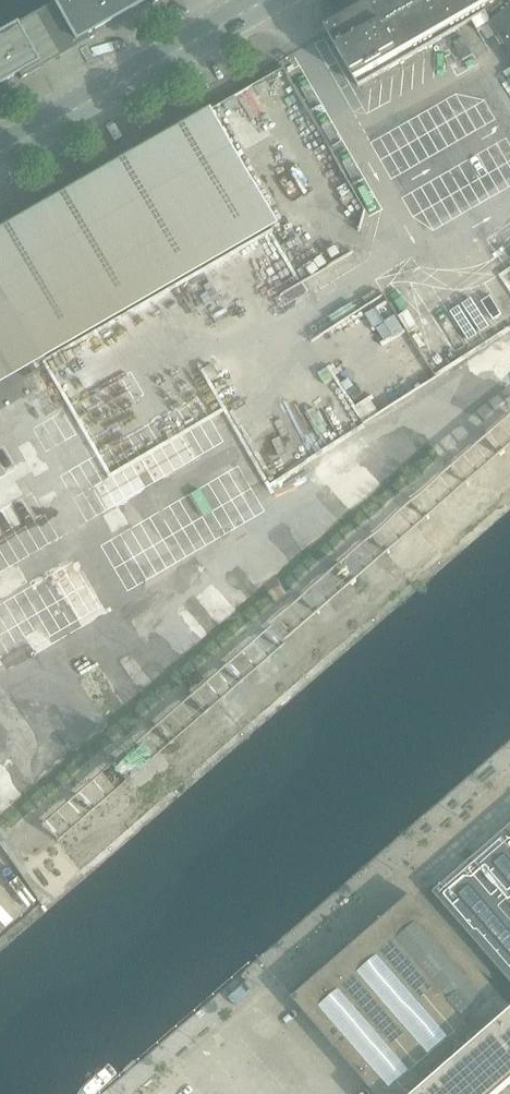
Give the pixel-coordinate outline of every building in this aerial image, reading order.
[(121,14),(113,0),(56,0),(34,13),(59,57),(95,36),(92,30),(121,14)] [(121,14),(145,0),(113,0),(121,14)] [(509,11),(509,0),(379,0),(354,14),(326,30),(358,87),(472,22),(478,32),(492,24),(509,11)] [(492,24),(509,51),(509,11),(492,24)] [(34,13),(0,32),(0,83),(17,73),(20,79),(59,57),(34,13)] [(473,55),(463,37),(453,43),(463,60),(473,55)] [(0,229),(0,384),(42,360),(267,230),(272,227),(205,111),(0,229)] [(469,861),(509,908),(509,825),(469,861)] [(469,861),(432,892),(509,981),(509,908),(469,861)] [(411,896),(371,931),(507,1087),(509,1085),(509,1010),(411,896)] [(371,931),(312,983),(306,977),(288,993),(293,999),(376,1093),(500,1093),(507,1087),(371,931)]
